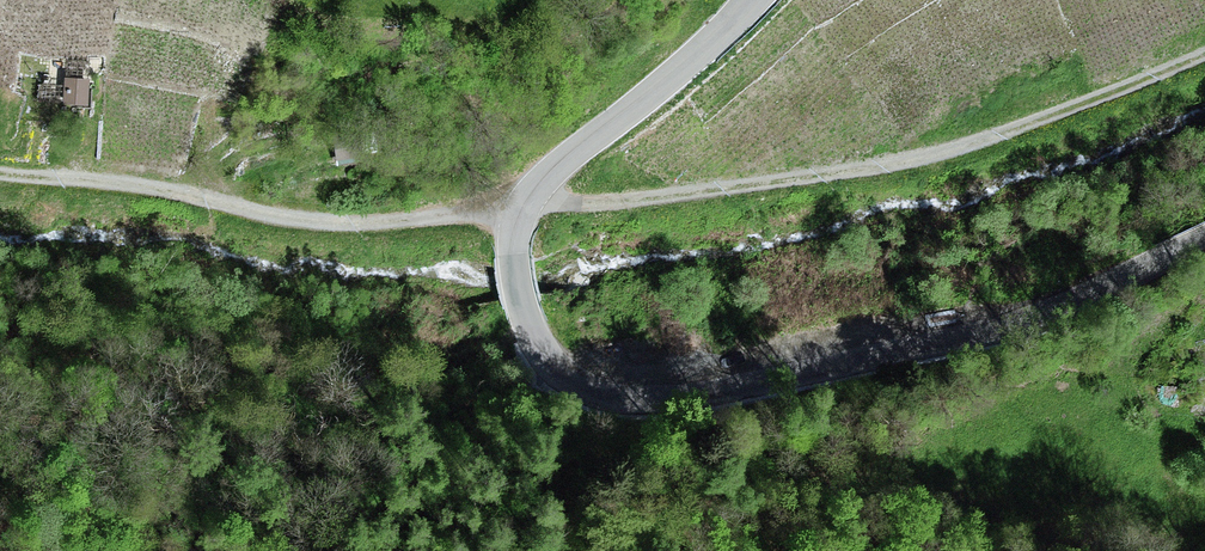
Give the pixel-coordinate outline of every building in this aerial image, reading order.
[(88,80),(67,79),(65,103),(86,104),(88,80)]
